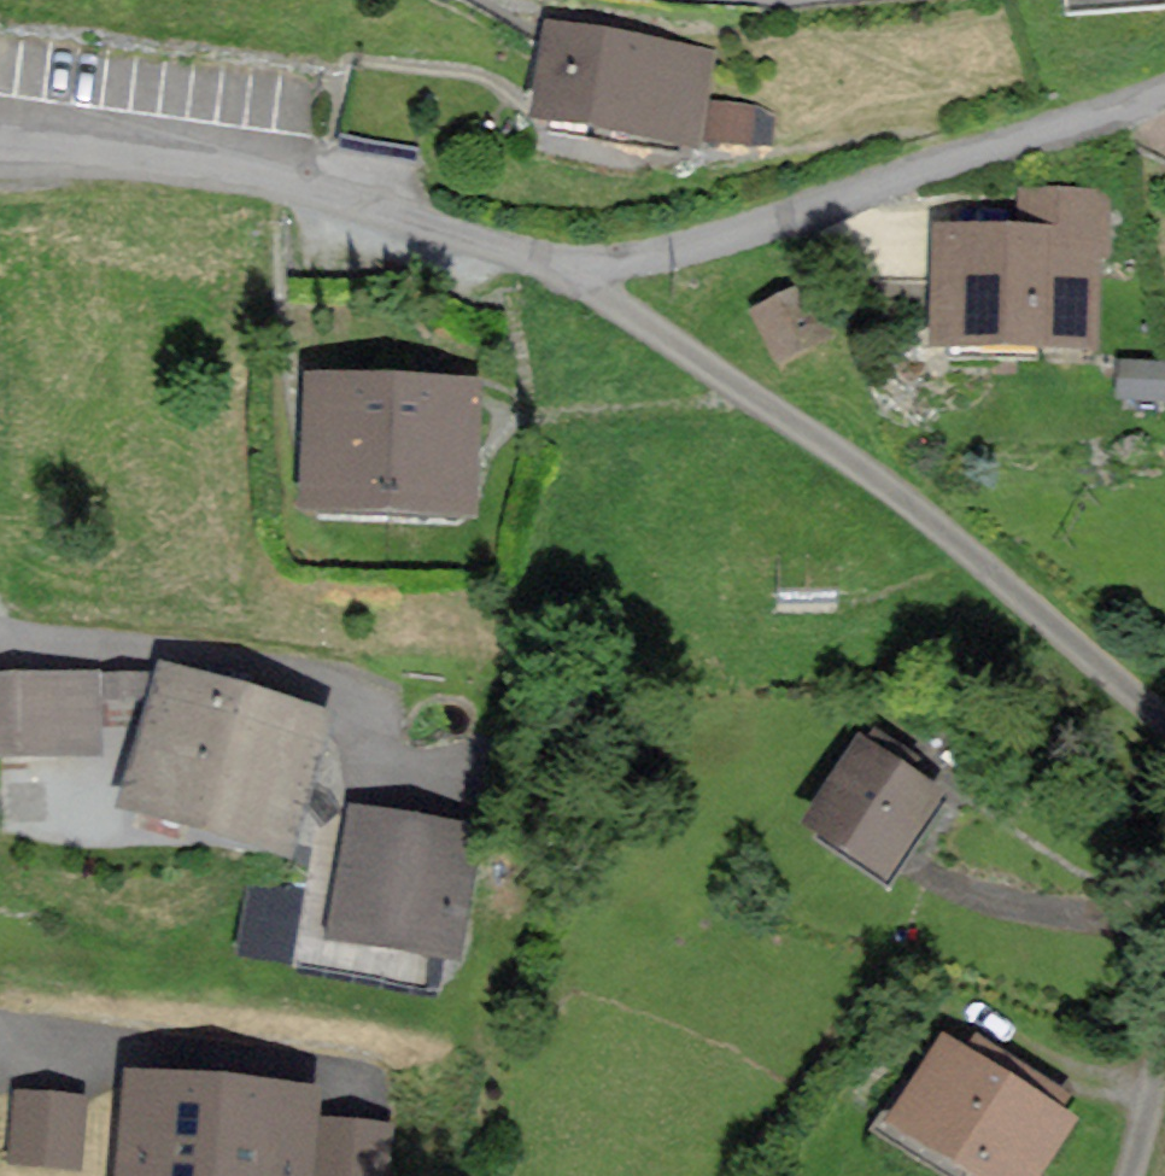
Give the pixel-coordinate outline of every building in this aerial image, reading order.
[(710,52),(550,26),(537,111),(695,136),(696,131),(764,142),(768,117),(702,106),(710,52)] [(1102,195),(1018,194),(1018,228),(939,228),(938,335),(1090,336),(1090,246),(1101,246),(1102,195)] [(802,292),(800,288),(754,310),(777,357),(823,335),(802,292)] [(309,376),(303,504),(479,512),(484,384),(309,376)] [(322,716),(167,667),(127,794),(282,843),(322,716)] [(0,677),(0,748),(94,745),(92,674),(0,677)] [(935,790),(861,742),(810,820),(884,867),(935,790)] [(473,830),(356,812),(337,928),(429,943),(454,947),(473,830)] [(238,941),(287,950),(300,883),(251,874),(238,941)] [(979,1042),(970,1055),(946,1040),(897,1117),(990,1175),(1030,1175),(1066,1120),(1052,1110),(1062,1095),(979,1042)] [(223,1084),(135,1076),(126,1175),(214,1175),(223,1084)] [(223,1084),(214,1175),(383,1175),(387,1134),(310,1127),(314,1092),(223,1084)] [(80,1101),(19,1097),(15,1155),(75,1160),(80,1101)]
